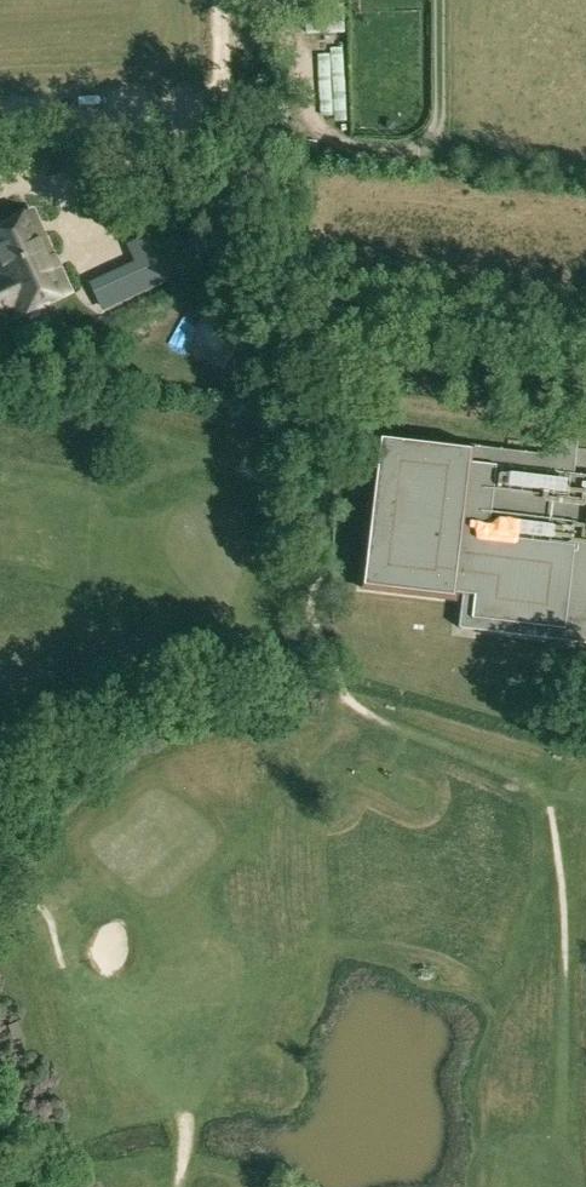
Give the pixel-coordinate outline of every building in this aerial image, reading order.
[(14,304),(18,314),(69,290),(32,212),(1,226),(0,224),(0,274),(1,278),(0,278),(0,310),(14,304)] [(166,281),(162,271),(145,236),(127,244),(135,262),(148,290),(166,281)] [(377,434),(360,589),(456,600),(457,594),(463,595),(460,628),(585,643),(585,474),(575,472),(576,457),(377,434)]
